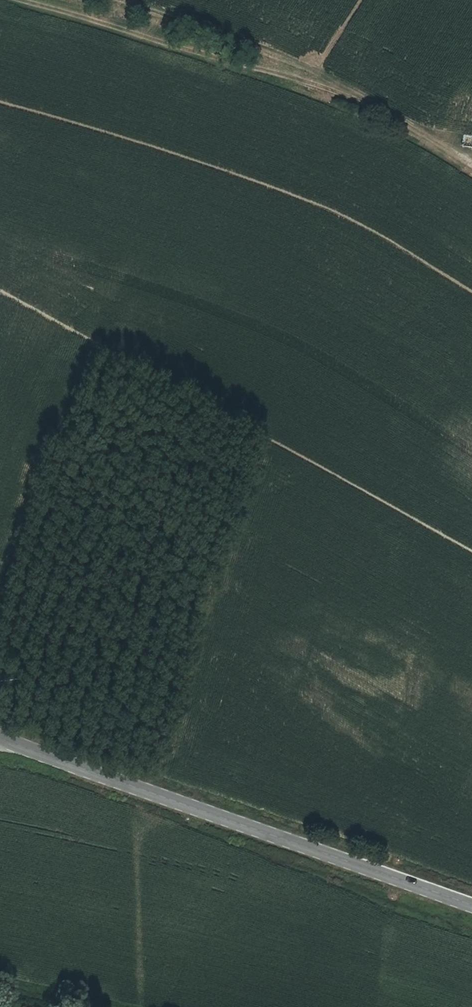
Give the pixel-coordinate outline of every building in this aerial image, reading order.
[(460,146),(471,148),(471,135),(462,134),(460,146)]
